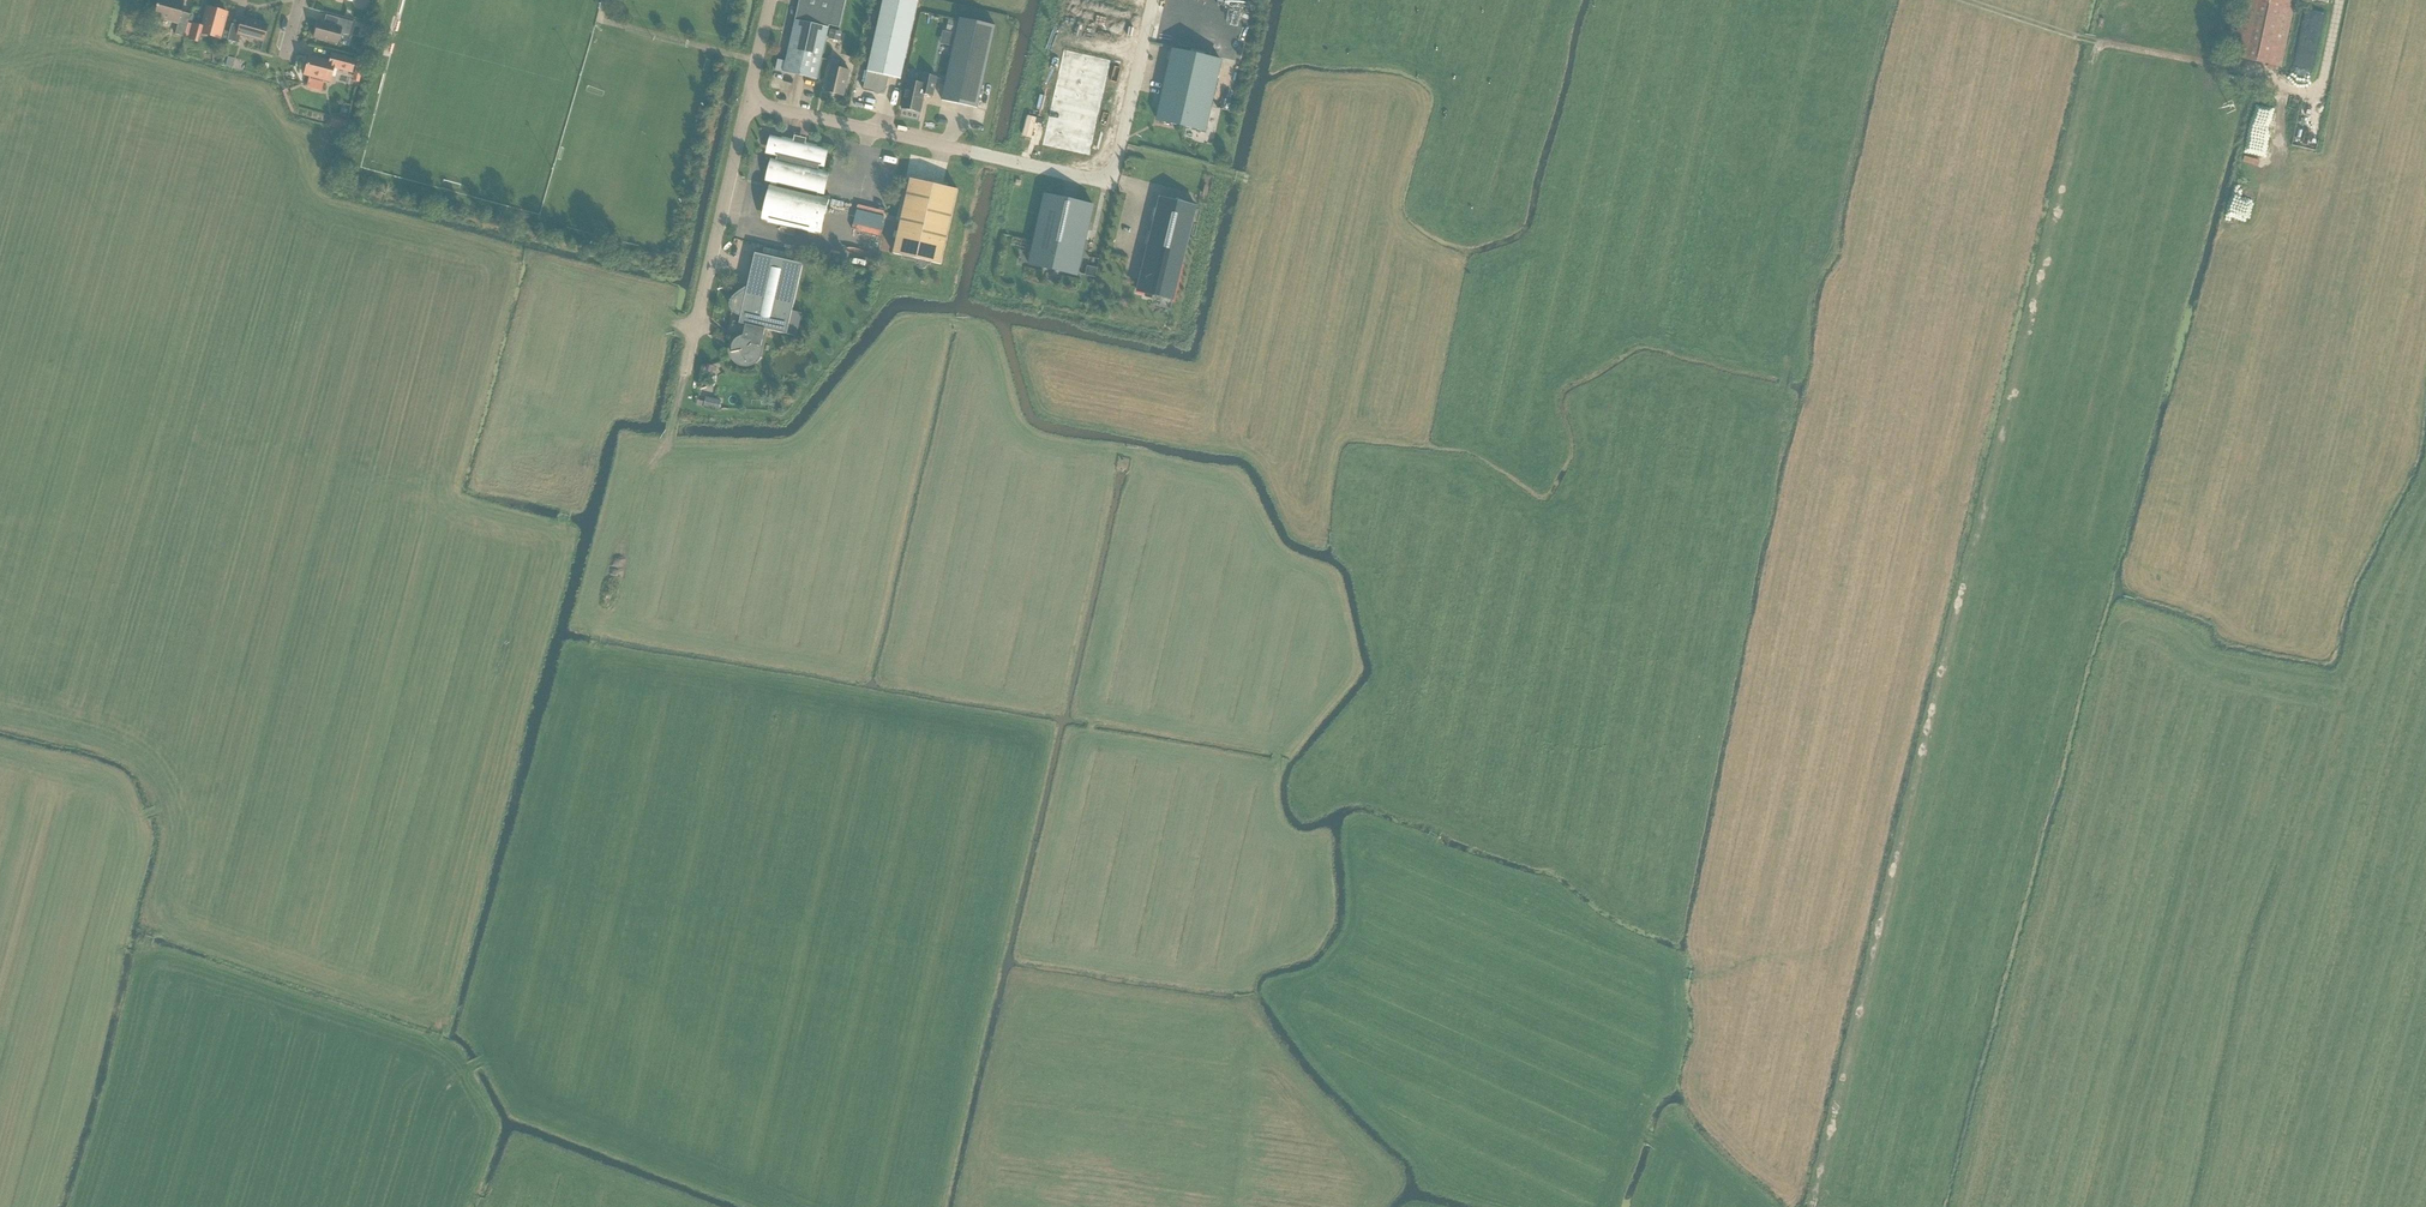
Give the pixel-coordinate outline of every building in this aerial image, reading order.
[(154,17),(178,24),(175,34),(185,37),(191,14),(181,12),(184,2),(177,0),(158,0),(154,17)] [(901,79),(919,1),(915,0),(884,0),(868,71),(863,90),(879,94),(887,89),(889,77),(901,79)] [(2231,56),(2281,67),(2295,0),(2243,0),(2231,56)] [(212,9),(211,11),(206,9),(201,26),(192,23),(188,40),(197,42),(200,32),(221,37),(227,14),(212,9)] [(263,42),(268,25),(242,18),(239,26),(232,24),(227,40),(238,43),(240,35),(263,42)] [(339,18),(337,26),(318,21),(314,38),(337,44),(340,33),(349,36),(353,22),(339,18)] [(978,108),(996,26),(960,18),(942,101),(978,108)] [(950,20),(949,19),(947,29),(946,31),(946,32),(948,32),(955,33),(958,21),(950,20)] [(784,72),(817,79),(829,28),(796,20),(784,72)] [(1068,50),(1046,145),(1093,156),(1115,61),(1068,50)] [(330,62),(309,56),(304,75),(330,82),(334,68),(352,73),(355,60),(332,54),(330,62)] [(1219,65),(1172,55),(1157,125),(1203,135),(1219,65)] [(365,61),(359,59),(355,74),(361,75),(365,61)] [(825,91),(844,96),(850,71),(838,68),(839,61),(833,59),(825,91)] [(908,81),(902,109),(921,113),(925,94),(933,96),(937,78),(924,75),(922,84),(908,81)] [(330,126),(344,130),(347,119),(333,115),(330,126)] [(1029,118),(1023,140),(1030,142),(1036,120),(1029,118)] [(817,147),(794,142),(782,139),(776,138),(773,154),(778,155),(771,184),(777,185),(768,222),(815,233),(824,196),(818,195),(824,169),(819,168),(823,149),(817,147)] [(895,239),(897,239),(894,254),(941,265),(958,190),(911,179),(899,232),(895,231),(894,236),(895,239)] [(1077,276),(1093,205),(1046,194),(1030,265),(1077,276)] [(1174,300),(1196,206),(1161,197),(1138,292),(1174,300)] [(853,225),(882,233),(888,211),(860,203),(853,225)] [(734,313),(737,315),(741,317),(740,323),(746,325),(745,332),(743,332),(740,333),(738,334),(736,336),(734,338),(732,340),(731,339),(733,341),(731,349),(732,353),(732,355),(734,357),(735,359),(737,361),(739,363),(742,364),(744,364),(747,364),(749,364),(752,363),(754,362),(756,360),(758,359),(759,356),(760,354),(764,337),(763,336),(764,329),(787,334),(803,264),(756,253),(748,287),(743,290),(737,294),(733,297),(731,300),(730,303),(730,305),(730,308),(731,311),(734,313)] [(1097,276),(1100,258),(1086,256),(1083,274),(1097,276)] [(705,406),(720,410),(723,400),(707,396),(705,406)]
